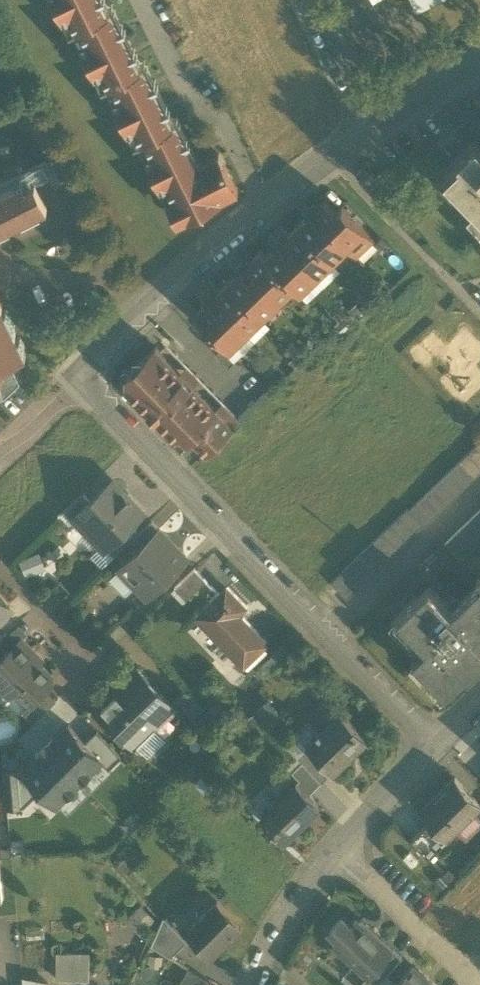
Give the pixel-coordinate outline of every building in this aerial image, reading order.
[(183,218),(220,200),(220,199),(238,190),(219,152),(199,161),(208,179),(202,182),(195,167),(193,168),(179,140),(181,139),(173,123),(169,125),(162,111),(160,111),(146,83),(148,82),(140,66),(137,68),(130,54),(128,55),(114,26),(116,25),(108,10),(104,11),(99,0),(55,0),(63,17),(69,14),(76,27),(80,26),(85,38),(79,41),(95,73),(102,70),(108,84),(112,82),(118,94),(112,97),(128,130),(134,127),(141,141),(144,139),(150,151),(144,154),(160,187),(166,184),(172,196),(166,199),(171,210),(178,207),(183,218)] [(107,0),(99,0),(104,11),(108,10),(116,25),(114,26),(128,55),(130,54),(137,68),(140,66),(148,82),(146,83),(160,111),(162,111),(169,125),(173,123),(181,139),(179,140),(193,168),(195,167),(202,182),(208,179),(199,161),(176,114),(173,116),(144,57),(140,59),(112,1),(108,3),(107,0)] [(70,31),(73,29),(76,27),(69,14),(63,17),(70,31)] [(80,26),(76,27),(73,29),(79,41),(85,38),(80,26)] [(102,87),(106,85),(108,84),(102,70),(95,73),(102,87)] [(112,82),(108,84),(106,85),(112,97),(118,94),(112,82)] [(135,144),(138,142),(141,141),(134,127),(128,130),(135,144)] [(477,199),(479,196),(479,139),(477,136),(446,166),(477,199)] [(144,139),(141,141),(138,142),(144,154),(150,151),(144,139)] [(356,173),(366,184),(374,176),(364,166),(356,173)] [(10,224),(22,217),(40,209),(47,205),(39,188),(31,192),(29,186),(32,184),(31,182),(25,170),(0,183),(0,228),(10,224)] [(35,181),(31,182),(32,184),(29,186),(31,192),(39,188),(35,181)] [(160,187),(166,199),(172,196),(166,184),(160,187)] [(325,199),(314,209),(348,244),(356,253),(373,236),(342,205),(336,210),(325,199)] [(177,222),(183,218),(178,207),(171,210),(177,222)] [(41,211),(40,209),(22,217),(23,219),(41,211)] [(314,209),(298,225),(331,259),(348,244),(314,209)] [(298,225),(282,240),(315,275),(331,259),(298,225)] [(282,240),(266,256),(294,284),(299,290),(315,275),(282,240)] [(260,250),(244,265),(278,300),(294,284),(266,256),(260,250)] [(244,265),(229,281),(262,315),(278,300),(244,265)] [(229,281),(213,296),(246,331),(262,315),(229,281)] [(229,347),(246,331),(213,296),(196,312),(229,347)] [(0,380),(5,389),(21,373),(14,359),(26,353),(22,346),(24,345),(20,336),(18,337),(13,327),(15,326),(6,308),(4,309),(0,300),(0,380)] [(191,433),(207,450),(238,420),(226,407),(220,413),(155,344),(128,370),(127,385),(146,405),(147,404),(153,405),(159,411),(159,417),(158,417),(175,435),(180,430),(187,437),(191,433)] [(147,404),(158,417),(159,417),(159,411),(153,405),(147,404)] [(467,453),(479,466),(479,450),(475,445),(467,453)] [(459,461),(474,477),(479,471),(479,466),(467,453),(459,461)] [(459,461),(451,469),(466,485),(474,477),(459,461)] [(451,469),(442,477),(458,493),(466,485),(451,469)] [(442,477),(434,485),(450,501),(458,493),(442,477)] [(96,537),(102,544),(103,543),(127,520),(129,523),(130,523),(142,511),(113,479),(91,500),(75,515),(76,516),(81,521),(81,527),(91,537),(96,537)] [(434,485),(426,493),(441,509),(450,501),(434,485)] [(64,509),(73,519),(76,516),(75,515),(91,500),(83,491),(64,509)] [(426,493),(417,501),(433,517),(441,509),(426,493)] [(417,501),(409,509),(423,523),(425,525),(433,517),(417,501)] [(414,531),(423,523),(409,509),(407,507),(399,515),(414,531)] [(468,518),(479,530),(479,514),(476,510),(468,518)] [(406,539),(414,531),(399,515),(390,523),(406,539)] [(460,526),(477,543),(479,540),(479,530),(468,518),(460,526)] [(151,519),(139,531),(130,523),(129,523),(127,520),(103,543),(114,555),(132,538),(140,546),(159,528),(151,519)] [(397,548),(406,539),(390,523),(382,531),(397,548)] [(460,526),(452,534),(468,551),(477,543),(460,526)] [(135,584),(147,596),(187,557),(159,528),(140,546),(121,565),(137,581),(135,583),(135,584)] [(389,556),(397,548),(382,531),(373,540),(389,556)] [(452,534),(444,542),(460,559),(468,551),(452,534)] [(380,564),(389,556),(373,540),(365,548),(380,564)] [(102,566),(114,555),(103,543),(102,544),(91,554),(102,566)] [(372,572),(380,564),(365,548),(356,556),(372,572)] [(38,549),(19,556),(24,571),(43,565),(38,549)] [(363,580),(372,572),(356,556),(347,564),(363,580)] [(354,589),(363,580),(347,564),(339,573),(354,589)] [(119,567),(135,583),(137,581),(121,565),(119,567)] [(176,584),(189,597),(208,579),(195,566),(176,584)] [(135,583),(119,567),(109,577),(125,594),(135,584),(135,583)] [(346,597),(354,589),(339,573),(331,581),(346,597)] [(452,608),(429,584),(392,620),(405,633),(408,630),(424,647),(412,658),(425,671),(429,668),(446,687),(467,666),(468,667),(479,656),(479,637),(477,634),(479,631),(479,581),(452,608)] [(221,643),(242,665),(265,643),(237,614),(245,606),(226,587),(200,612),(226,639),(221,643)] [(0,593),(0,619),(12,606),(0,593)] [(11,647),(22,637),(26,633),(17,622),(3,636),(0,638),(0,639),(8,647),(11,647)] [(33,699),(47,685),(51,681),(51,673),(42,663),(42,660),(35,653),(35,650),(22,637),(11,647),(8,647),(0,655),(0,686),(9,696),(17,688),(22,688),(33,699)] [(266,659),(277,671),(294,655),(282,643),(266,659)] [(95,706),(141,754),(143,752),(140,749),(138,743),(150,732),(147,728),(161,715),(164,718),(176,707),(136,666),(95,706)] [(21,710),(32,722),(58,697),(47,685),(33,699),(21,710)] [(173,697),(192,716),(203,705),(188,690),(185,686),(173,697)] [(312,748),(332,769),(366,736),(341,711),(320,732),(324,736),(312,748)] [(68,723),(53,738),(46,745),(79,780),(101,759),(102,757),(85,740),(68,723)] [(97,729),(85,740),(102,757),(101,759),(108,767),(121,755),(97,729)] [(320,732),(308,743),(312,748),(324,736),(320,732)] [(43,743),(46,745),(53,738),(51,735),(43,743)] [(36,750),(38,753),(46,745),(43,743),(36,750)] [(297,754),(302,759),(321,779),(332,769),(312,748),(308,743),(297,754)] [(79,780),(46,745),(38,753),(23,766),(22,766),(41,786),(56,802),(79,780)] [(90,791),(112,770),(108,767),(101,759),(79,780),(90,791)] [(311,789),(321,779),(302,759),(292,769),(311,789)] [(22,766),(3,768),(7,804),(24,802),(41,786),(22,766)] [(447,835),(448,834),(479,803),(479,801),(456,776),(422,809),(431,819),(447,835)] [(262,812),(284,835),(298,821),(307,812),(308,812),(318,802),(297,779),(262,812)] [(413,838),(430,855),(450,836),(448,834),(447,835),(431,819),(413,838)] [(188,923),(211,947),(240,919),(217,896),(188,923)] [(126,912),(139,926),(155,912),(141,897),(126,912)] [(152,939),(171,950),(187,935),(164,911),(152,939)] [(333,938),(367,969),(393,941),(362,913),(358,917),(352,923),(349,920),(341,912),(330,924),(338,932),(333,938)] [(355,914),(349,920),(352,923),(358,917),(355,914)] [(364,973),(374,983),(387,968),(403,950),(393,941),(367,969),(364,973)] [(58,974),(88,975),(89,948),(58,947),(58,974)] [(412,959),(396,977),(389,984),(440,984),(412,959)] [(177,984),(203,984),(209,974),(189,962),(175,984),(177,984)] [(374,983),(371,984),(389,984),(396,977),(387,968),(374,983)] [(51,979),(23,972),(24,984),(49,984),(51,979)]
